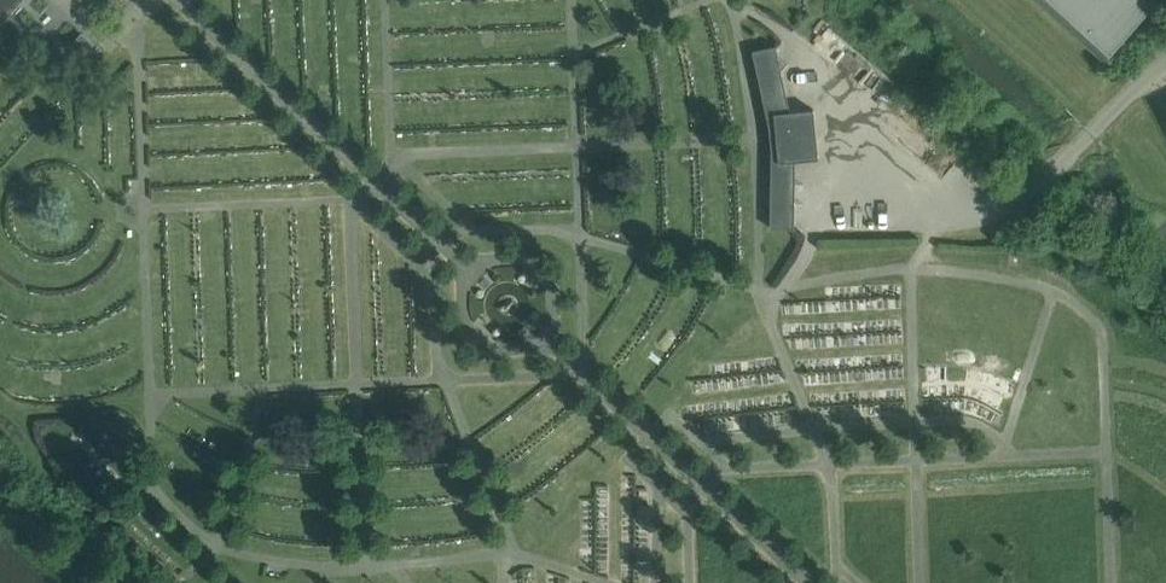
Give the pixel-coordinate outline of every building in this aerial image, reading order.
[(24,0),(0,0),(0,26),(24,0)] [(1102,58),(1156,0),(1038,0),(1102,58)] [(790,112),(776,46),(753,51),(769,126),(776,128),(776,132),(778,147),(771,151),(770,228),(794,228),(795,161),(819,159),(814,109),(790,112)]
